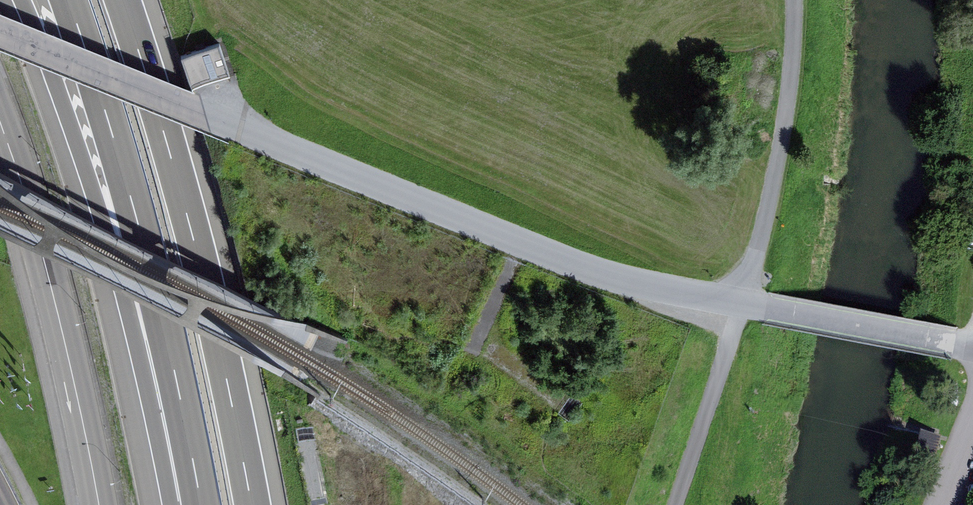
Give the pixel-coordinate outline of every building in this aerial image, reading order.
[(187,56),(198,87),(235,75),(225,43),(187,56)]
